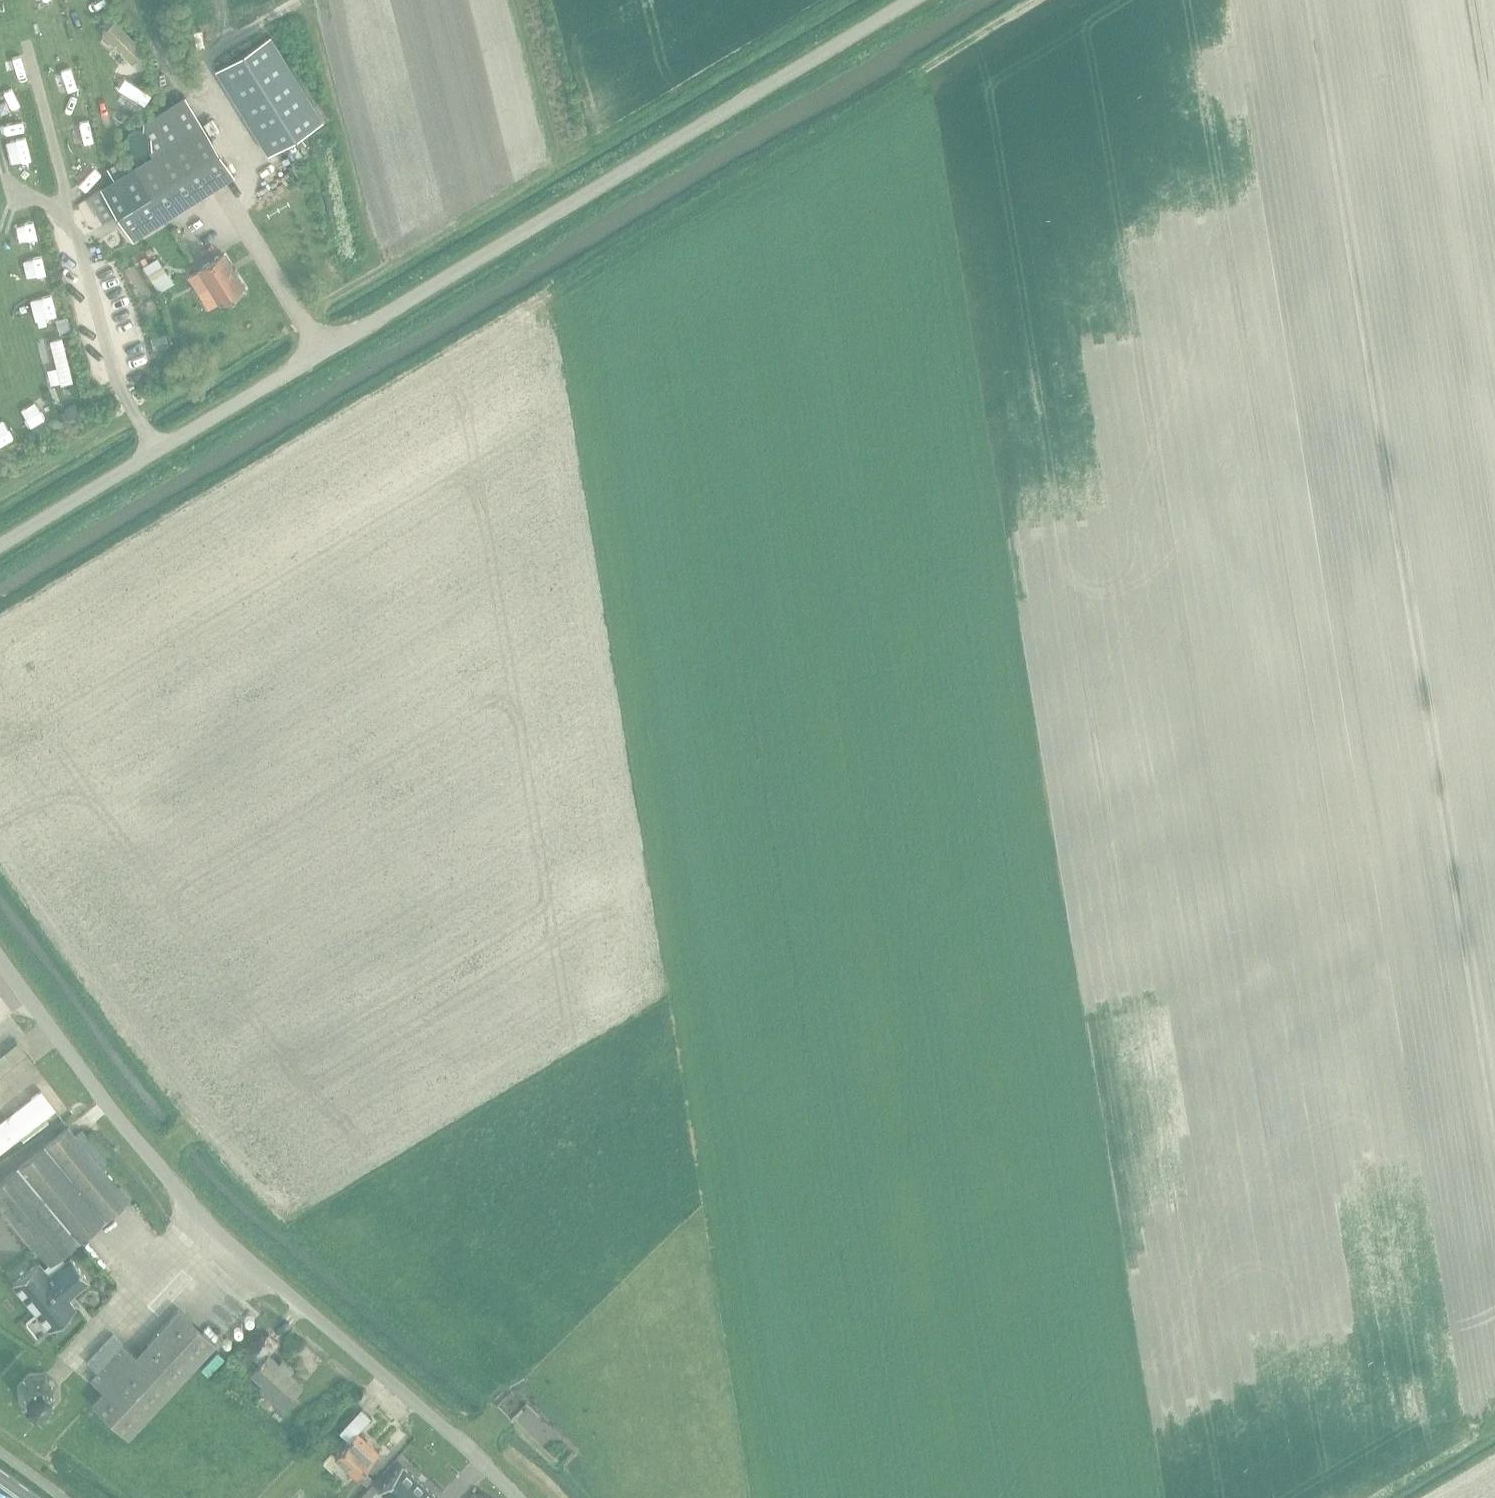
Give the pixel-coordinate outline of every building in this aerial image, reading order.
[(269,34),(215,68),(226,86),(267,153),(298,134),(322,119),(269,34)] [(134,166),(100,187),(132,238),(165,217),(234,174),(202,123),(134,166)] [(197,268),(219,304),(245,288),(222,252),(197,268)] [(54,1109),(39,1090),(0,1121),(0,1151),(54,1109)] [(60,1257),(127,1199),(65,1126),(0,1182),(0,1208),(49,1265),(44,1269),(38,1262),(12,1284),(51,1330),(77,1308),(66,1295),(71,1291),(73,1294),(90,1279),(70,1256),(64,1262),(60,1257)] [(87,1399),(125,1434),(212,1341),(174,1306),(131,1353),(109,1333),(84,1360),(94,1370),(87,1378),(98,1388),(87,1399)] [(91,1333),(99,1341),(121,1317),(113,1310),(91,1333)] [(280,1356),(276,1360),(268,1353),(278,1343),(268,1333),(249,1354),(260,1363),(251,1373),(264,1384),(260,1388),(281,1407),(302,1385),(288,1371),(292,1367),(280,1356)] [(70,1356),(78,1363),(94,1346),(86,1338),(70,1356)] [(20,1403),(31,1413),(47,1412),(57,1401),(57,1385),(45,1373),(29,1373),(19,1387),(20,1403)] [(351,1472),(356,1476),(379,1452),(358,1432),(371,1417),(362,1409),(340,1433),(349,1442),(336,1457),(329,1451),(321,1461),(343,1481),(351,1472)] [(402,1465),(378,1491),(387,1497),(438,1497),(402,1465)]
